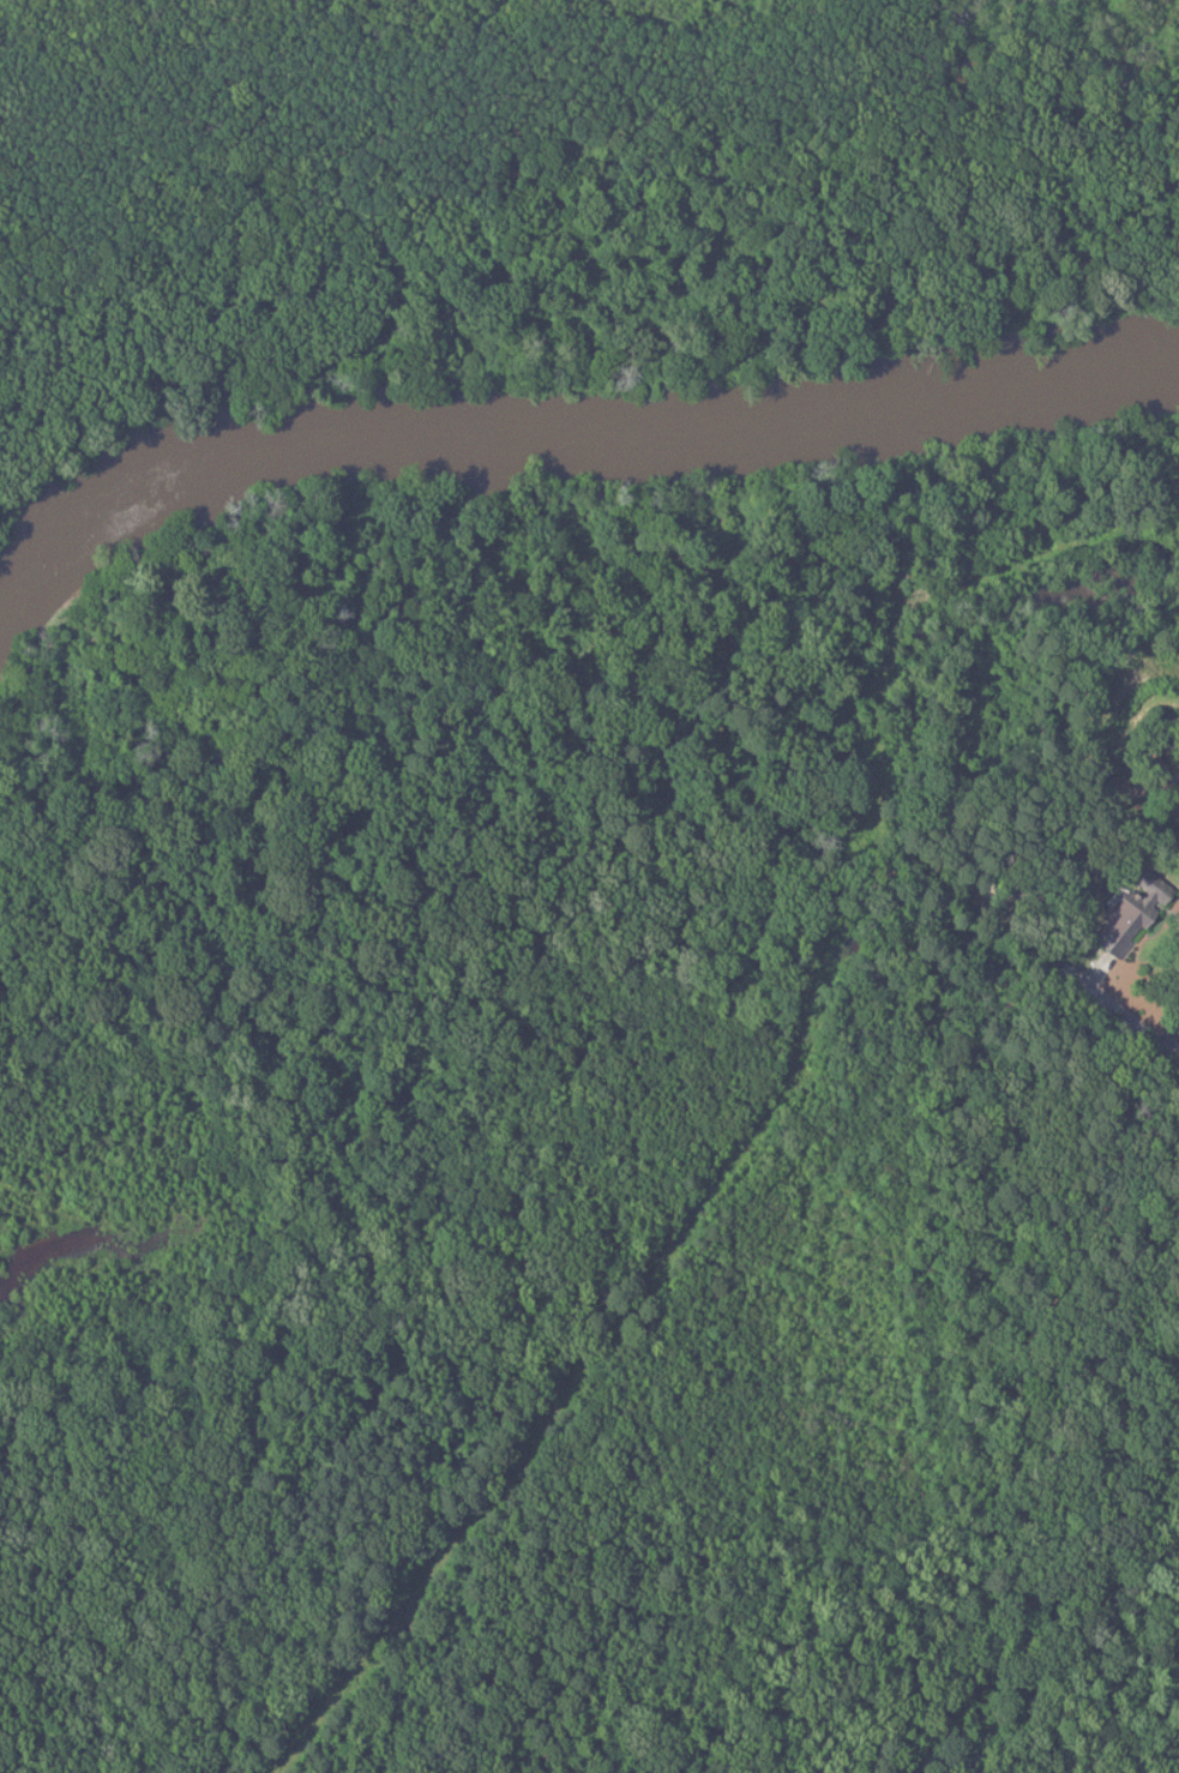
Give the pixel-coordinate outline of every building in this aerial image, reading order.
[(1120,961),(1133,942),(1130,940),(1139,927),(1144,931),(1173,889),(1144,869),(1135,883),(1146,890),(1140,899),(1126,889),(1090,941),(1120,961)]
